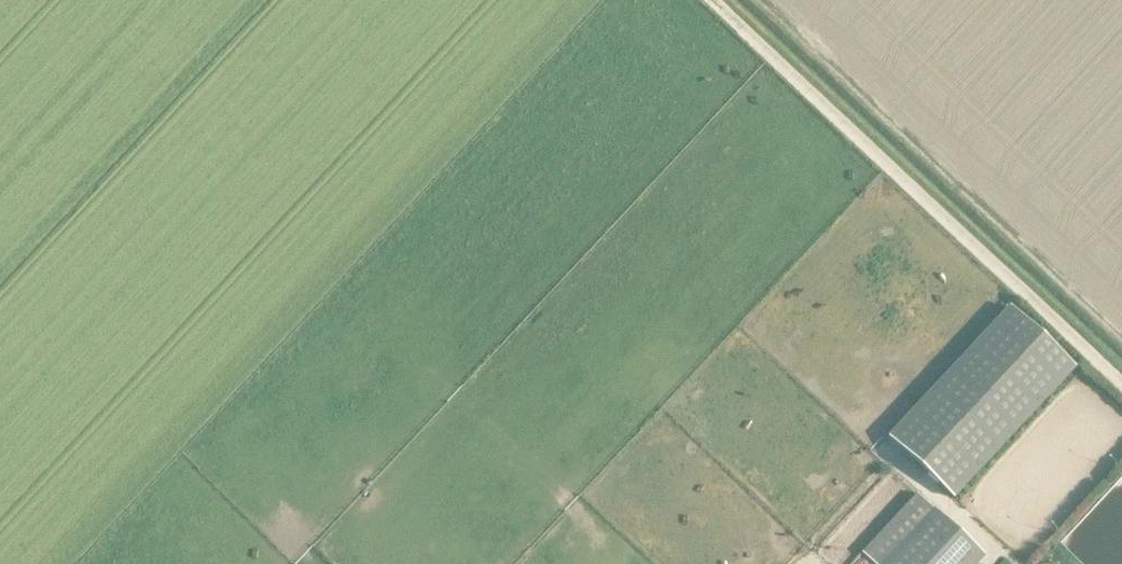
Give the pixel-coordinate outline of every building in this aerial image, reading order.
[(883,441),(948,502),(1070,372),(1005,311),(883,441)] [(975,556),(914,499),(859,558),(866,563),(968,563),(975,556)]
